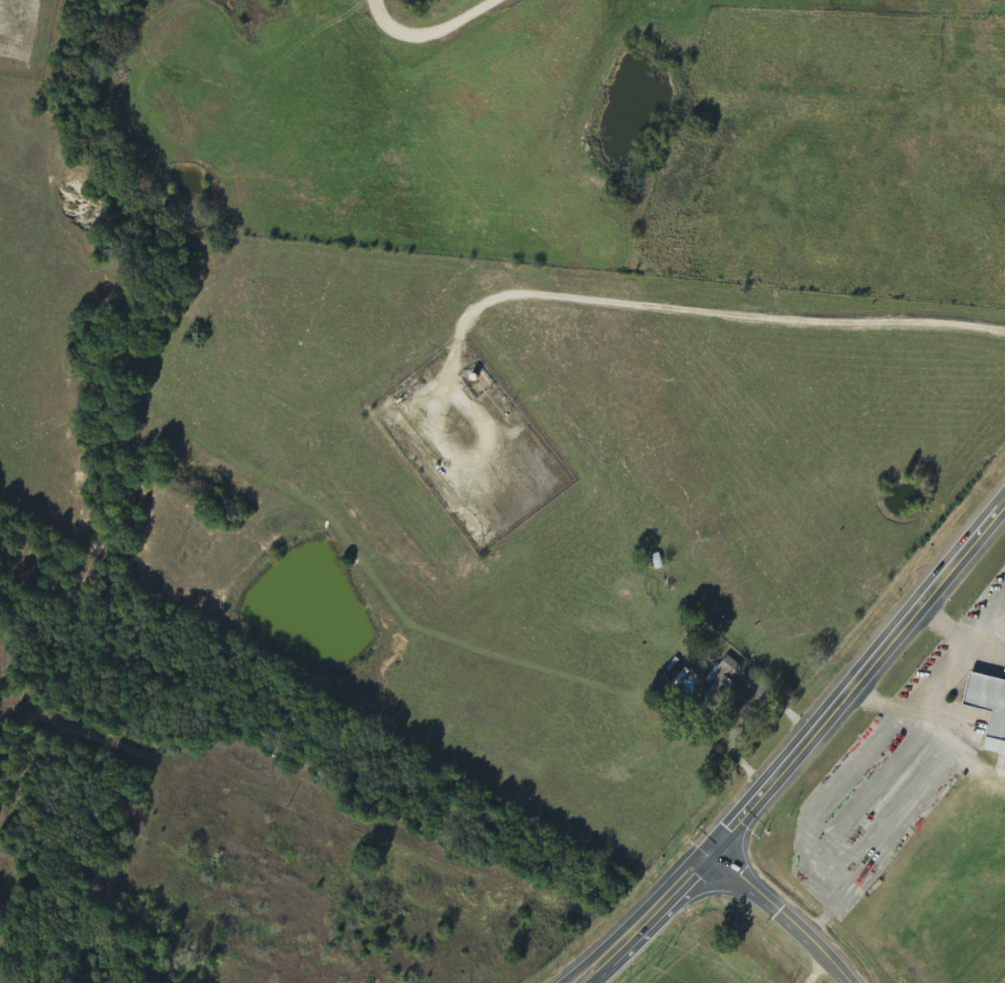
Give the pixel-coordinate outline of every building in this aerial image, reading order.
[(741,666),(727,656),(716,670),(718,671),(687,713),(704,726),(735,684),(731,680),(741,666)] [(969,673),(962,707),(990,713),(982,753),(1004,758),(1004,681),(969,673)]
